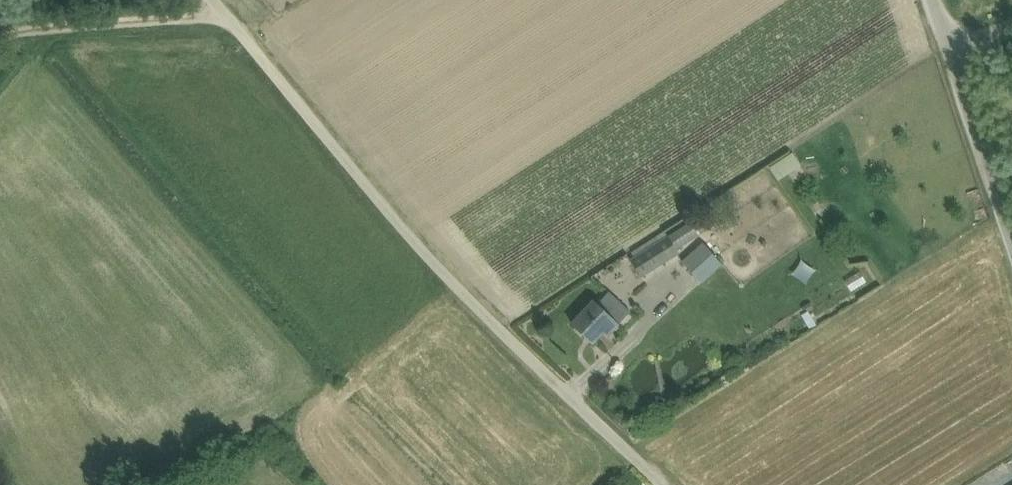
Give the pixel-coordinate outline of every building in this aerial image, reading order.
[(698,236),(690,223),(670,235),(679,249),(699,236),(698,236)] [(680,254),(668,236),(631,259),(642,278),(680,254)] [(702,283),(723,264),(704,243),(683,262),(702,283)] [(610,292),(598,304),(595,301),(573,324),(594,344),(604,333),(608,337),(632,312),(610,292)]
